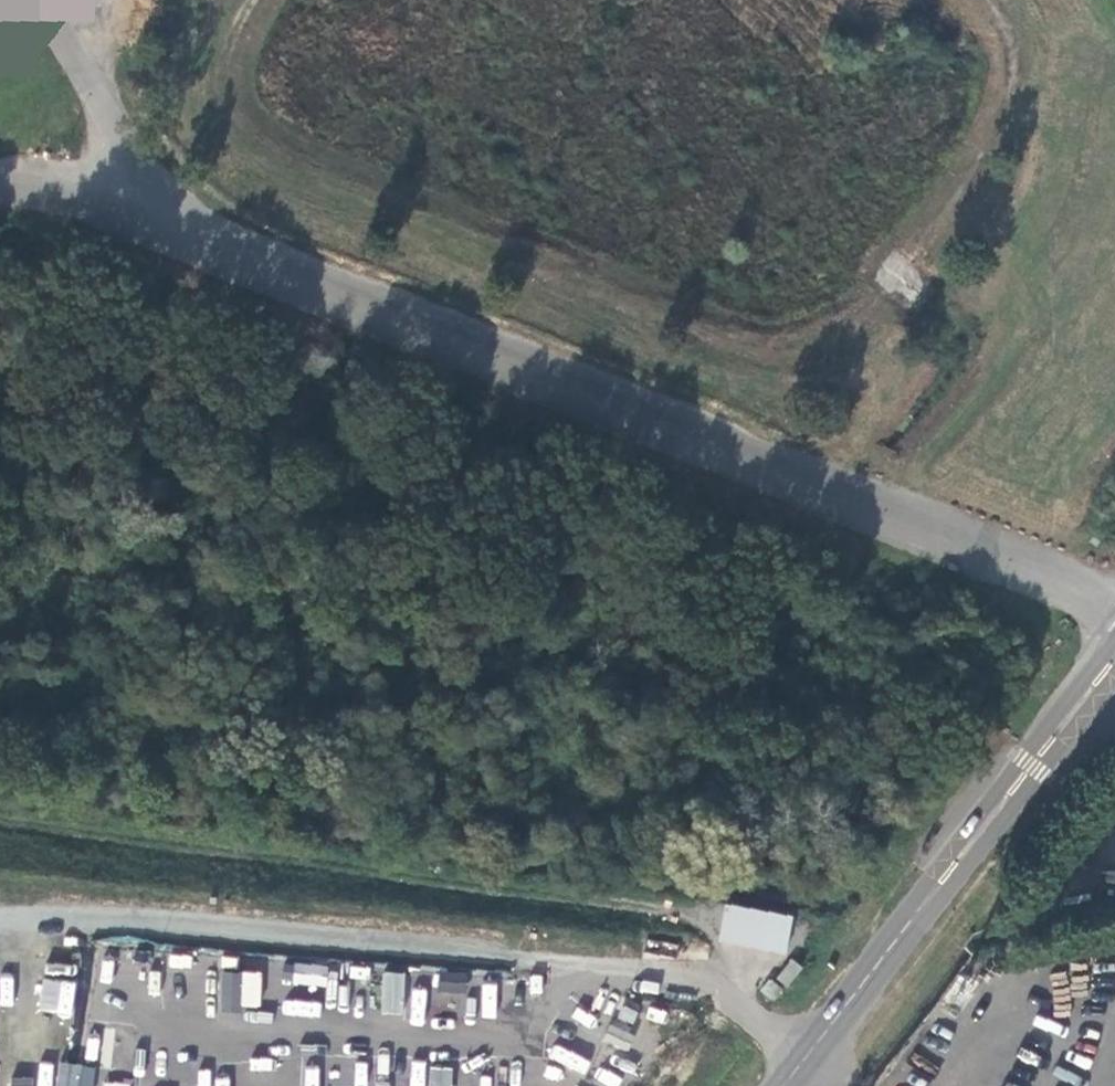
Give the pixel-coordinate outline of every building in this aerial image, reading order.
[(719,940),(785,953),(793,917),(725,906),(719,940)] [(802,967),(792,959),(777,978),(787,986),(802,967)] [(218,1007),(259,1010),(262,972),(221,969),(218,1007)] [(44,979),(41,1010),(72,1014),(75,982),(44,979)] [(282,1014),(319,1016),(320,1000),(283,998),(282,1014)] [(559,1028),(553,1058),(587,1065),(593,1035),(559,1028)] [(95,1065),(58,1061),(55,1085),(92,1085),(95,1065)]
